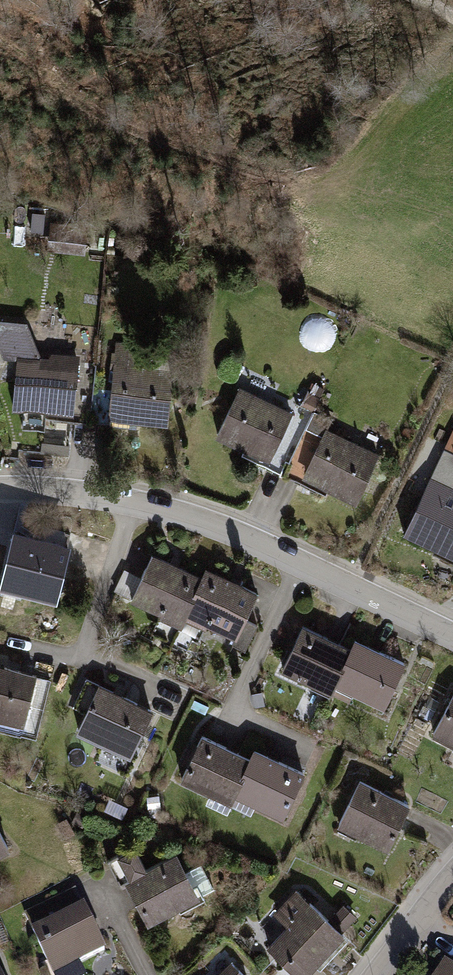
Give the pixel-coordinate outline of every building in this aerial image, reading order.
[(51,223),(50,250),(86,251),(87,224),(51,223)] [(110,426),(169,431),(174,374),(141,371),(143,348),(117,346),(110,426)] [(75,420),(82,361),(53,358),(52,368),(21,364),(15,413),(75,420)] [(270,467),(294,416),(242,393),(219,443),(270,467)] [(358,511),(382,460),(328,435),(305,486),(358,511)] [(402,543),(452,568),(452,437),(402,543)] [(302,477),(312,451),(301,447),(291,473),(302,477)] [(69,553),(13,539),(2,595),(55,607),(69,553)] [(184,626),(204,584),(154,561),(130,610),(181,634),(184,626)] [(204,584),(184,626),(236,650),(259,599),(208,576),(204,584)] [(335,694),(354,656),(303,632),(281,678),(332,702),(335,694)] [(354,656),(335,694),(386,717),(407,670),(357,648),(354,656)] [(0,674),(0,728),(24,734),(37,683),(0,674)] [(155,718),(99,691),(77,740),(131,766),(155,718)] [(432,742),(452,753),(452,701),(432,742)] [(235,803),(253,764),(202,741),(180,788),(231,811),(235,803)] [(253,764),(235,803),(284,824),(305,777),(257,755),(253,764)] [(412,811),(360,786),(337,834),(388,859),(412,811)] [(13,857),(0,834),(0,864),(13,857)] [(203,904),(177,858),(150,873),(136,849),(115,861),(128,885),(122,888),(148,934),(203,904)] [(296,893),(271,917),(288,933),(270,951),(294,974),(312,974),(343,943),(338,938),(353,922),(343,913),(330,926),(296,893)] [(83,911),(31,936),(50,974),(71,974),(106,959),(83,911)] [(446,966),(439,974),(452,974),(452,972),(446,966)]
